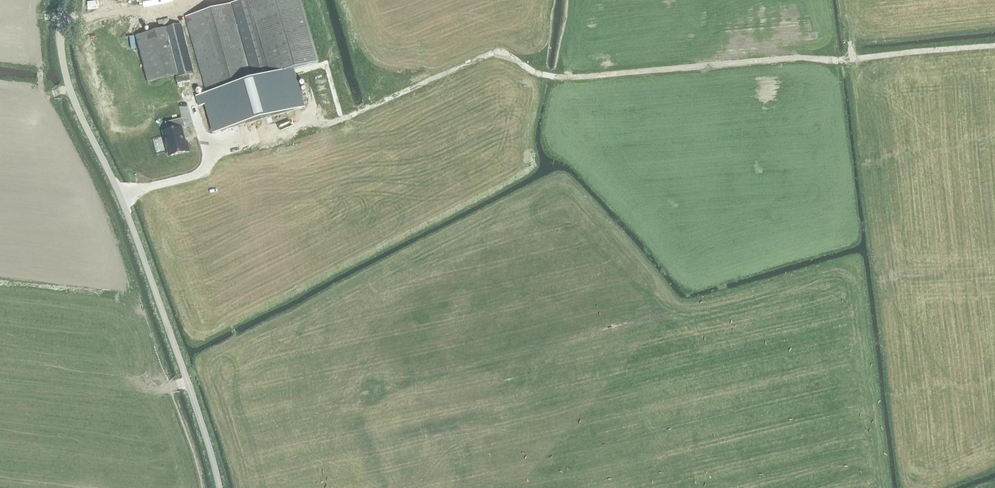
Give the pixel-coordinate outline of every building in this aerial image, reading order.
[(184,17),(206,94),(194,97),(195,103),(204,100),(214,133),(301,108),(290,70),(318,62),(300,0),(243,0),(184,17)] [(181,24),(135,36),(147,82),(176,75),(177,78),(188,75),(188,76),(193,74),(181,25),(181,24)] [(192,81),(178,82),(179,106),(193,105),(192,81)] [(117,116),(128,112),(124,98),(113,102),(117,116)] [(164,132),(161,133),(167,157),(186,152),(184,143),(182,143),(178,129),(182,128),(180,119),(162,124),(164,132)]
